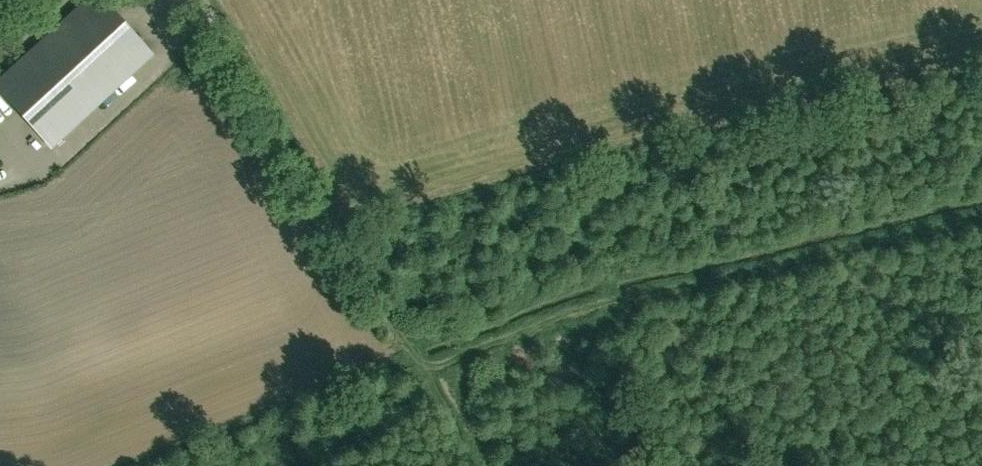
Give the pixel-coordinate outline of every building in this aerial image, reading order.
[(150,52),(102,0),(89,0),(0,82),(0,91),(49,145),(150,52)]
